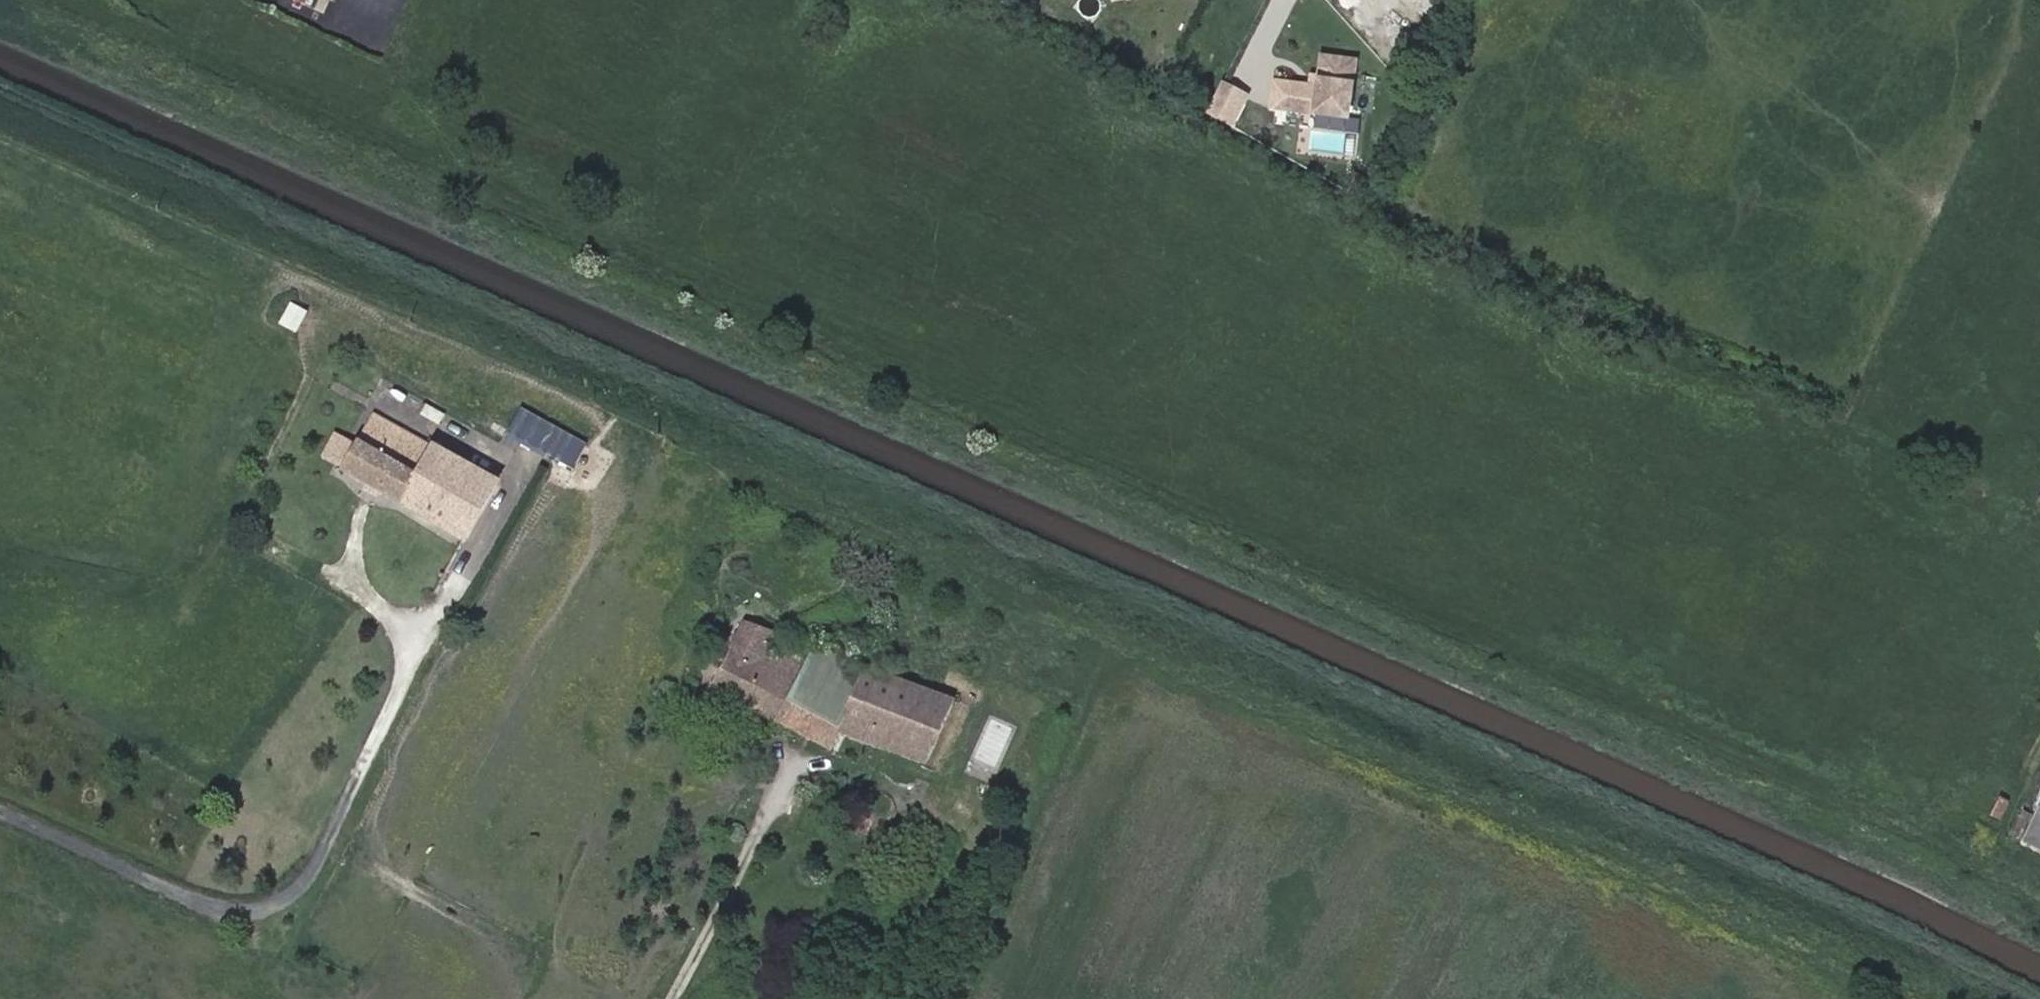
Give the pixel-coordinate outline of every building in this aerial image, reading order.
[(314,9),(323,13),(329,0),(318,0),(314,9)] [(1346,130),(1355,73),(1322,68),(1317,100),(1274,93),(1270,118),(1346,130)] [(1228,135),(1243,107),(1218,94),(1204,122),(1228,135)] [(1343,150),(1344,135),(1310,132),(1308,148),(1343,150)] [(273,321),(297,331),(306,310),(281,300),(273,321)] [(577,469),(591,439),(522,407),(508,437),(577,469)] [(466,543),(497,481),(375,417),(346,474),(404,504),(466,543)] [(336,430),(322,454),(344,467),(358,442),(336,430)] [(742,503),(735,500),(730,515),(735,518),(742,503)] [(862,559),(852,554),(849,561),(860,566),(862,559)] [(850,625),(839,621),(835,629),(847,634),(850,625)] [(840,733),(929,763),(951,699),(857,667),(813,648),(805,666),(778,652),(767,647),(773,637),(746,624),(714,690),(831,748),(840,733)] [(805,666),(813,648),(804,644),(803,648),(784,640),(778,652),(805,666)] [(973,740),(965,737),(960,750),(968,753),(973,740)] [(2023,842),(2039,851),(2039,807),(2023,842)] [(2027,810),(2014,832),(2023,838),(2036,815),(2027,810)]
